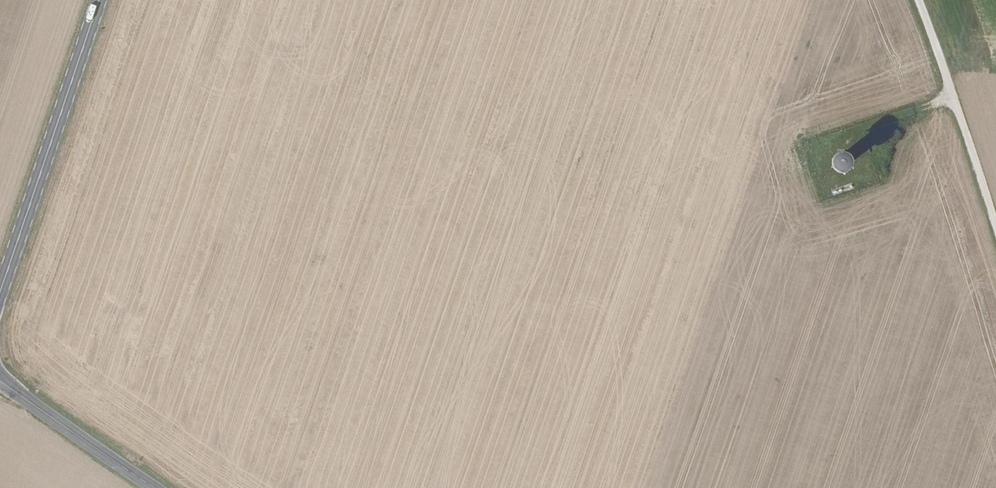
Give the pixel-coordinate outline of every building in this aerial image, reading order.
[(836,167),(835,170),(836,173),(839,175),(842,176),(845,175),(847,172),(848,169),(847,166),(844,164),(841,163),(838,164),(836,167)]
